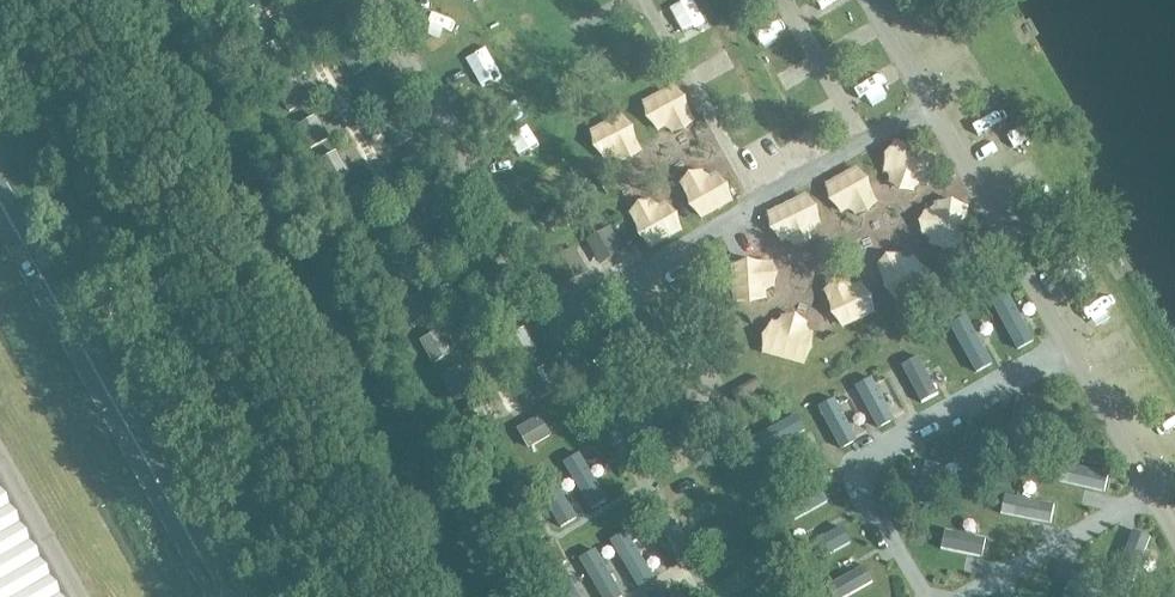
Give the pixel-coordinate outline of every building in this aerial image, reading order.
[(359,43),(341,53),(354,75),(371,64),(359,43)] [(295,80),(277,90),(289,111),(307,101),(295,80)] [(667,136),(698,112),(675,81),(643,105),(667,136)] [(615,147),(619,159),(644,151),(631,112),(592,126),(601,152),(615,147)] [(401,116),(383,126),(395,147),(413,137),(401,116)] [(316,117),(298,127),(311,148),(328,138),(316,117)] [(886,182),(931,190),(938,149),(893,141),(886,182)] [(421,151),(404,161),(416,183),(434,173),(421,151)] [(337,153),(319,163),(331,184),(349,174),(337,153)] [(684,181),(700,216),(737,200),(721,164),(684,181)] [(830,175),(838,214),(878,206),(869,166),(830,175)] [(442,187),(424,197),(436,219),(454,209),(442,187)] [(769,209),(787,248),(827,229),(808,190),(769,209)] [(633,203),(646,244),(684,233),(672,191),(633,203)] [(925,246),(968,247),(969,201),(926,200),(925,246)] [(590,237),(603,261),(627,248),(614,224),(590,237)] [(921,249),(882,256),(888,289),(927,282),(921,249)] [(777,297),(775,258),(735,260),(737,299),(777,297)] [(839,323),(878,311),(867,274),(828,286),(839,323)] [(1034,339),(1008,294),(992,302),(1018,348),(1034,339)] [(419,295),(401,306),(413,327),(431,316),(419,295)] [(812,313),(774,314),(775,358),(813,357),(812,313)] [(992,363),(966,317),(951,326),(977,372),(992,363)] [(524,330),(506,340),(518,361),(536,351),(524,330)] [(439,331),(421,341),(434,362),(451,352),(439,331)] [(938,394),(917,355),(901,364),(923,402),(938,394)] [(460,367),(442,377),(454,398),(472,388),(460,367)] [(545,367),(527,377),(539,399),(557,389),(545,367)] [(896,420),(874,377),(857,385),(878,428),(896,420)] [(858,439),(837,396),(819,405),(841,447),(858,439)] [(1026,464),(1039,413),(1022,408),(1009,460),(1026,464)] [(550,435),(540,417),(518,429),(528,447),(550,435)] [(796,417),(749,441),(757,457),(804,432),(796,417)] [(978,491),(991,440),(973,435),(961,487),(978,491)] [(580,454),(564,464),(592,511),(609,501),(580,454)] [(930,518),(943,467),(926,462),(913,514),(930,518)] [(1108,474),(1059,465),(1055,484),(1104,493),(1108,474)] [(550,472),(534,482),(562,529),(579,519),(550,472)] [(0,483),(0,596),(65,596),(0,483)] [(818,487),(773,513),(781,528),(827,502),(818,487)] [(1053,506),(1004,497),(1001,516),(1050,525),(1053,506)] [(841,526),(795,552),(804,568),(850,541),(841,526)] [(626,532),(611,541),(638,587),(653,578),(626,532)] [(985,539),(944,532),(941,551),(982,559),(985,539)] [(1133,588),(1150,538),(1132,532),(1115,582),(1133,588)] [(580,560),(602,596),(621,596),(622,596),(595,551),(580,560)] [(818,592),(821,596),(844,596),(872,580),(864,565),(818,592)] [(1092,571),(1074,565),(1063,596),(1083,596),(1092,571)] [(548,579),(559,596),(580,596),(564,570),(548,579)]
